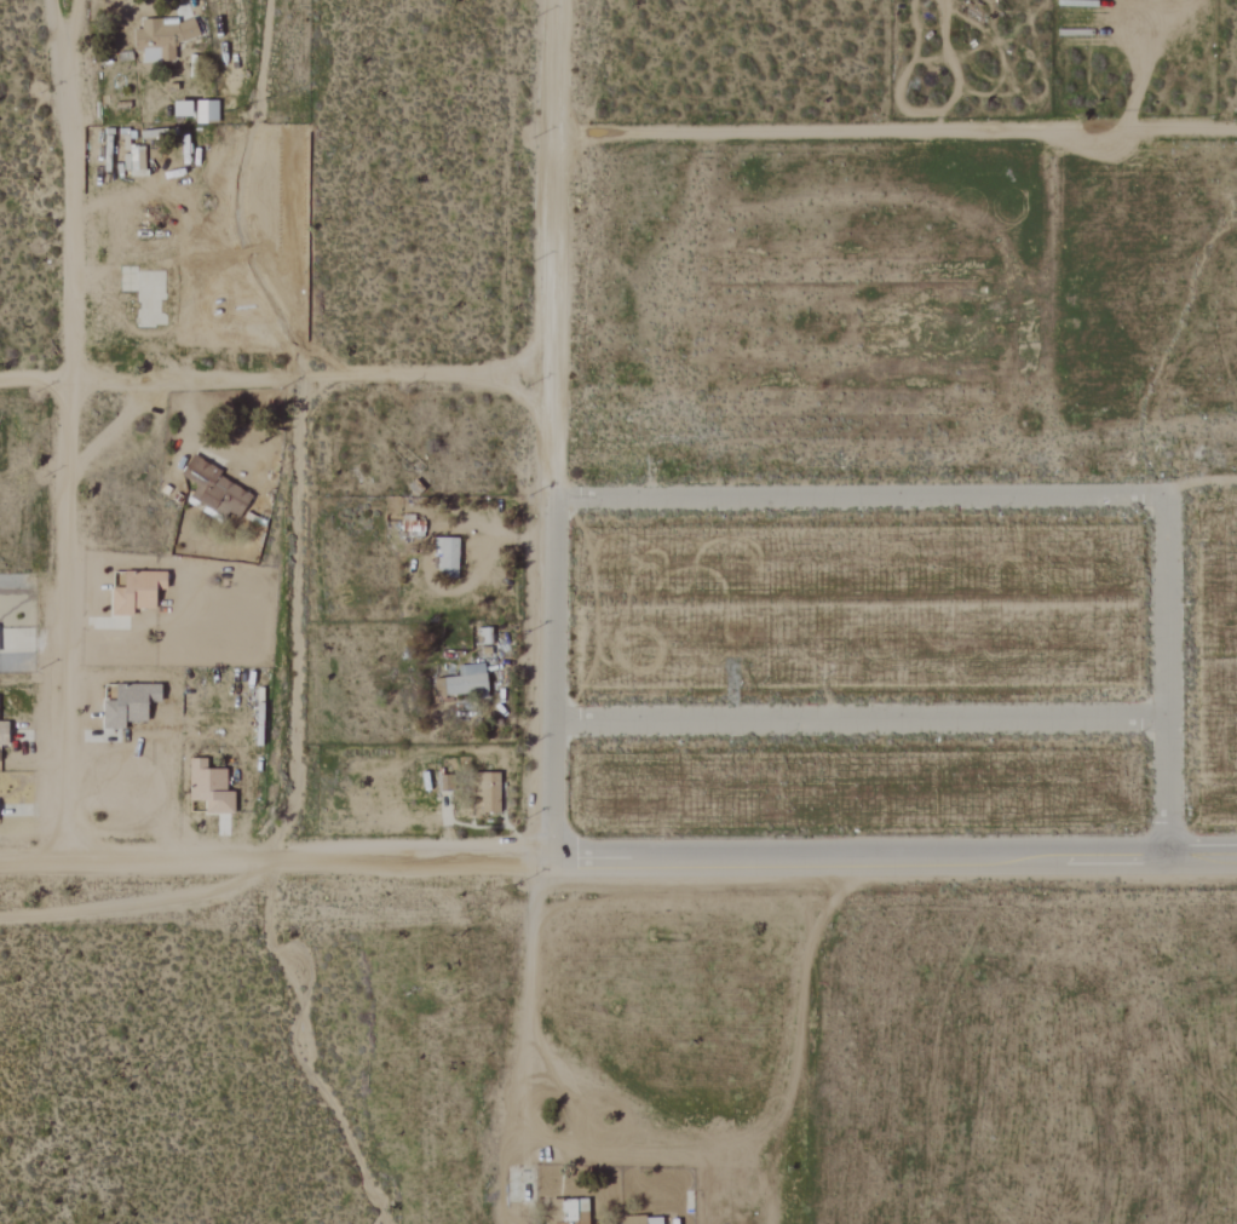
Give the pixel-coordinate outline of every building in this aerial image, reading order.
[(216,101),(194,102),(194,125),(216,124),(216,101)] [(188,117),(187,102),(169,102),(170,117),(188,117)] [(457,539),(433,538),(432,558),(438,558),(437,578),(456,579),(457,539)] [(111,589),(111,617),(131,617),(131,610),(153,610),(152,590),(164,590),(164,572),(120,573),(120,589),(111,589)] [(456,667),(457,677),(432,680),(434,699),(473,694),(474,701),(487,699),(482,663),(456,667)] [(158,686),(108,686),(108,702),(102,702),(102,731),(122,731),(122,723),(145,723),(144,703),(159,703),(158,686)] [(225,770),(204,771),(204,760),(188,760),(189,813),(232,813),(232,792),(225,792),(225,770)]
